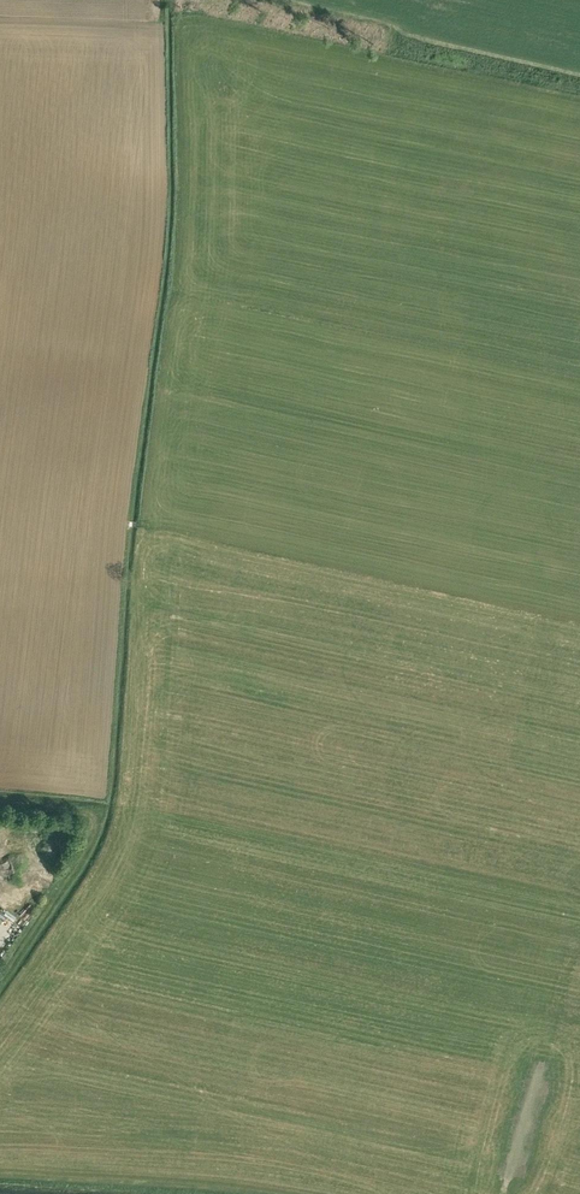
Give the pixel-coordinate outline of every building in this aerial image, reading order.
[(19,874),(13,883),(19,887),(25,879),(19,874)]
